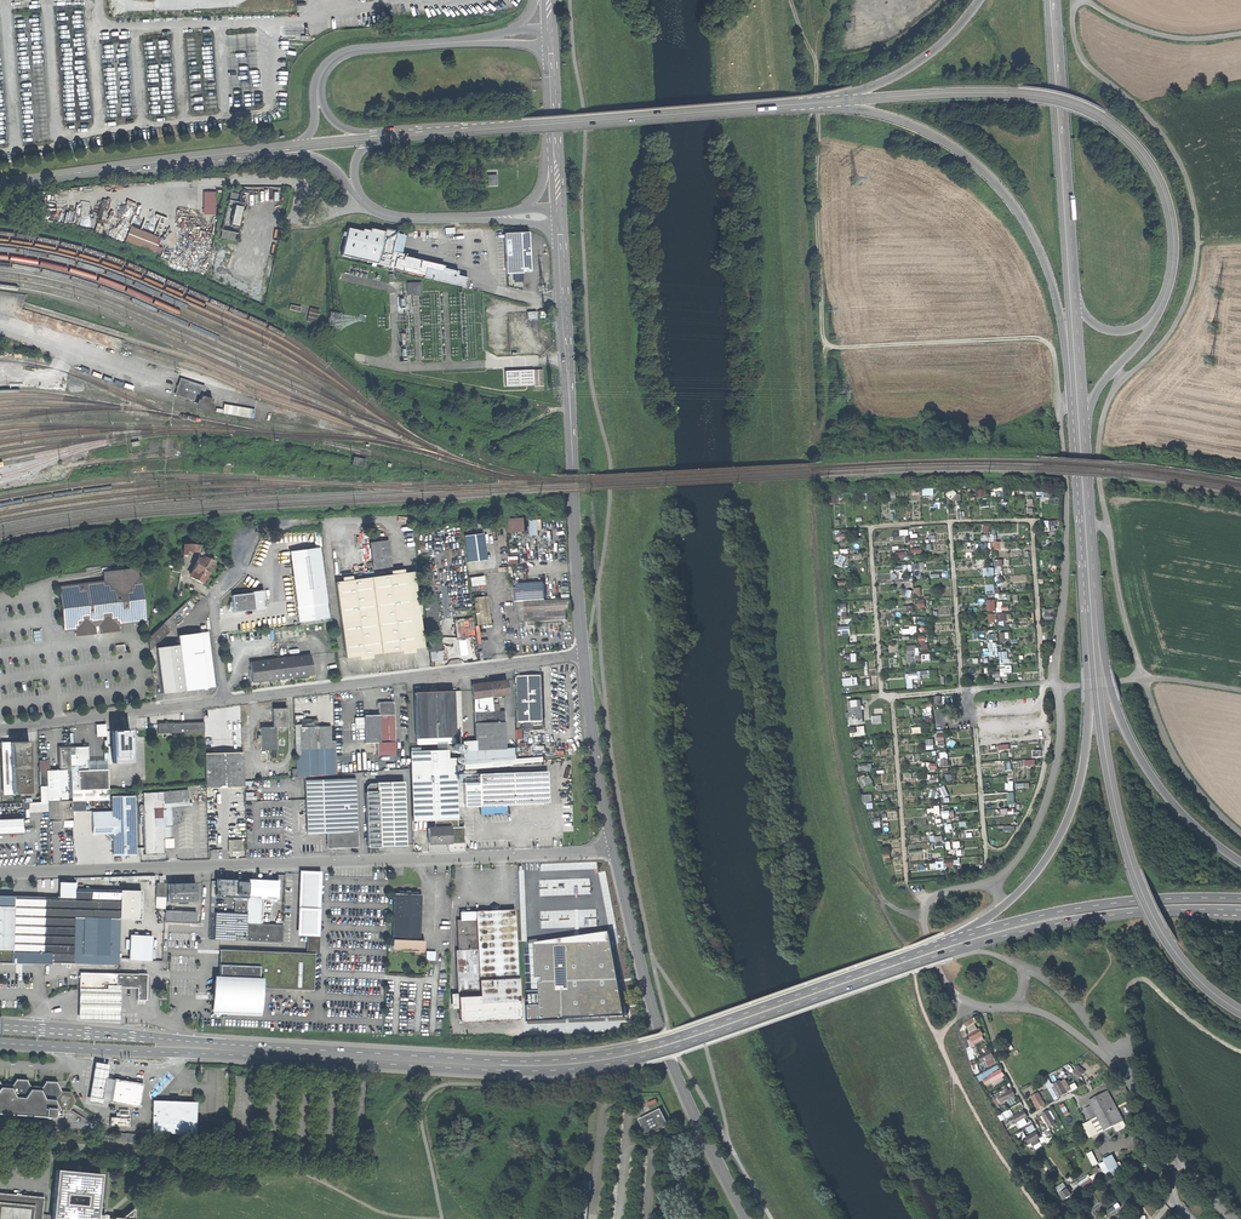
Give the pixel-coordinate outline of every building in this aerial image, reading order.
[(496,175),(487,175),(487,185),(496,185),(496,175)] [(214,193),(205,193),(205,214),(203,214),(203,218),(214,218),(214,193)] [(229,201),(243,204),(245,196),(230,193),(229,200),(229,201)] [(229,200),(228,200),(221,230),(222,231),(222,230),(237,234),(243,204),(229,201),(229,200)] [(130,227),(124,241),(153,253),(159,239),(130,227)] [(361,232),(347,228),(340,256),(387,267),(387,266),(390,253),(395,232),(384,229),(383,232),(369,229),(368,231),(361,229),(361,232)] [(222,230),(222,231),(221,237),(235,241),(237,234),(222,230)] [(528,233),(504,234),(505,274),(513,274),(514,280),(521,280),(521,272),(530,272),(528,233)] [(390,253),(387,266),(400,269),(403,258),(403,256),(390,253)] [(408,271),(407,274),(464,287),(467,278),(456,275),(457,272),(442,268),(442,267),(403,258),(400,269),(408,271)] [(193,273),(204,278),(206,269),(196,265),(193,273)] [(420,283),(407,283),(407,284),(407,296),(421,295),(420,283)] [(319,311),(309,308),(306,321),(316,324),(319,311)] [(339,328),(342,316),(330,313),(327,325),(339,328)] [(532,370),(504,371),(505,386),(533,385),(532,370)] [(542,370),(532,370),(533,385),(533,391),(543,391),(542,385),(542,370)] [(179,379),(174,394),(197,402),(195,406),(206,410),(210,399),(199,396),(202,387),(179,379)] [(223,403),(221,412),(252,418),(254,409),(223,403)] [(987,488),(978,489),(978,496),(988,495),(987,488)] [(913,500),(923,500),(923,492),(914,491),(913,500)] [(832,493),(832,503),(840,503),(840,493),(832,493)] [(878,501),(878,493),(870,493),(870,501),(878,501)] [(513,518),(513,532),(530,532),(529,518),(513,518)] [(542,534),(540,519),(532,520),(534,535),(542,534)] [(387,541),(369,543),(372,569),(390,567),(387,541)] [(1007,549),(1006,541),(996,541),(996,549),(1007,549)] [(188,552),(198,553),(199,548),(200,545),(190,544),(183,544),(183,554),(189,556),(188,552)] [(296,576),(292,576),(296,607),(326,603),(318,548),(293,551),(296,576)] [(216,557),(208,553),(205,558),(214,562),(216,557)] [(842,554),(838,564),(845,566),(848,556),(842,554)] [(203,557),(201,556),(200,559),(198,558),(190,575),(192,576),(191,578),(203,585),(214,562),(205,558),(203,557)] [(512,557),(512,565),(521,565),(521,557),(518,557),(518,562),(514,562),(514,557),(512,557)] [(995,567),(984,567),(985,576),(996,575),(995,567)] [(136,569),(106,572),(107,582),(58,587),(60,598),(62,598),(65,619),(66,630),(146,621),(141,578),(137,578),(136,569)] [(405,573),(335,582),(345,658),(415,648),(405,573)] [(483,576),(468,578),(469,587),(484,585),(483,576)] [(432,583),(422,584),(429,641),(440,640),(432,583)] [(997,593),(996,583),(987,584),(988,594),(997,593)] [(548,602),(547,585),(517,586),(518,604),(526,603),(527,614),(572,611),(571,601),(548,602)] [(251,593),(230,596),(231,602),(229,602),(228,606),(232,607),(233,612),(253,610),(253,611),(264,610),(262,590),(251,592),(251,593)] [(473,598),(476,625),(489,623),(486,597),(473,598)] [(989,599),(989,611),(997,611),(997,599),(989,599)] [(328,618),(326,603),(296,607),(298,622),(328,618)] [(1008,612),(1000,613),(1001,622),(1009,622),(1008,612)] [(998,621),(997,613),(990,614),(991,622),(998,621)] [(475,635),(473,616),(455,618),(457,637),(475,635)] [(147,638),(149,648),(167,631),(161,624),(147,638)] [(852,625),(842,626),(843,636),(853,635),(852,625)] [(1001,632),(1002,641),(1011,640),(1010,631),(1001,632)] [(177,636),(179,645),(184,690),(207,688),(207,687),(214,686),(207,632),(177,636)] [(440,640),(429,641),(428,641),(429,652),(441,650),(440,640)] [(932,660),(932,653),(921,654),(920,647),(918,648),(917,644),(907,645),(909,662),(932,660)] [(179,645),(156,648),(161,693),(184,690),(179,645)] [(991,647),(991,656),(1000,656),(999,647),(991,647)] [(1001,651),(1002,663),(1011,663),(1010,651),(1001,651)] [(310,656),(249,664),(252,682),(312,674),(310,656)] [(1009,673),(1014,672),(1014,665),(1008,665),(1008,667),(1002,668),(1003,676),(1009,675),(1009,673)] [(934,670),(908,672),(909,688),(915,687),(914,678),(924,677),(924,678),(935,677),(934,670)] [(543,676),(520,677),(522,723),(545,722),(543,676)] [(860,684),(859,677),(844,678),(845,685),(860,684)] [(505,681),(489,683),(491,696),(507,694),(505,681)] [(489,683),(471,685),(472,699),(491,696),(489,683)] [(414,692),(415,739),(454,737),(454,736),(452,691),(414,692)] [(452,691),(454,736),(461,736),(459,691),(452,691)] [(943,695),(935,696),(935,703),(944,703),(943,695)] [(487,705),(491,705),(491,696),(472,699),(473,712),(488,711),(487,705)] [(850,725),(866,724),(863,699),(850,700),(851,712),(849,712),(850,725)] [(393,702),(378,703),(378,715),(379,743),(380,749),(389,748),(388,742),(395,742),(393,702)] [(273,727),(276,727),(287,726),(286,708),(272,709),(273,727)] [(503,711),(492,711),(488,711),(473,712),(473,724),(504,723),(503,711)] [(379,743),(378,715),(363,716),(364,743),(379,743)] [(874,715),(874,723),(884,723),(884,715),(874,715)] [(300,719),(300,727),(323,726),(323,719),(300,719)] [(173,723),(173,733),(203,732),(203,722),(173,723)] [(96,724),(97,735),(107,734),(106,723),(96,724)] [(173,723),(157,723),(157,734),(173,733),(173,723)] [(518,748),(505,749),(504,723),(473,724),(475,749),(462,750),(462,765),(518,760),(518,748)] [(852,736),(867,735),(867,725),(851,727),(852,736)] [(296,769),(296,777),(317,776),(317,772),(332,772),(330,726),(323,726),(300,727),(299,727),(300,757),(295,757),(296,769)] [(273,727),(260,728),(261,751),(277,750),(276,727),(273,727)] [(129,730),(110,731),(112,762),(130,762),(129,730)] [(936,749),(935,738),(928,739),(929,750),(936,749)] [(28,741),(10,742),(12,794),(31,793),(28,741)] [(10,742),(0,743),(3,794),(12,794),(10,742)] [(856,752),(861,757),(868,752),(863,746),(856,752)] [(70,765),(71,801),(84,800),(108,800),(107,770),(88,771),(87,747),(69,748),(70,765)] [(58,764),(59,766),(70,765),(69,748),(59,748),(59,760),(58,762),(58,764)] [(455,776),(454,765),(454,756),(446,757),(446,749),(408,751),(412,823),(434,822),(434,828),(448,827),(458,827),(456,794),(455,783),(455,776)] [(242,752),(204,754),(206,788),(244,787),(242,752)] [(544,758),(518,760),(462,765),(461,765),(461,769),(545,763),(544,758)] [(72,820),(72,812),(71,801),(70,765),(59,766),(60,770),(46,771),(47,802),(47,812),(48,821),(72,820)] [(47,802),(46,771),(38,771),(39,802),(47,802)] [(539,772),(540,804),(548,804),(546,771),(539,772)] [(539,772),(478,774),(478,775),(476,775),(476,777),(478,777),(478,782),(479,807),(505,805),(540,804),(539,772)] [(930,782),(941,781),(940,773),(929,775),(930,782)] [(478,775),(478,774),(463,775),(463,783),(478,782),(478,777),(476,777),(476,775),(478,775)] [(863,787),(875,782),(872,775),(861,780),(863,787)] [(355,778),(305,780),(307,833),(331,833),(357,831),(355,778)] [(376,792),(365,792),(367,847),(405,845),(403,782),(376,783),(376,792)] [(478,782),(463,783),(463,794),(464,807),(479,807),(478,782)] [(933,788),(931,796),(937,798),(939,790),(933,788)] [(187,790),(169,792),(169,801),(188,799),(187,790)] [(143,793),(144,854),(164,854),(163,838),(167,838),(166,831),(163,831),(162,801),(162,792),(157,792),(143,793)] [(864,795),(865,802),(874,802),(874,794),(864,795)] [(92,834),(105,834),(112,840),(112,855),(135,855),(134,796),(111,797),(111,811),(92,812),(92,834)] [(84,800),(71,801),(72,812),(85,811),(84,800)] [(47,812),(47,802),(39,802),(29,803),(29,812),(47,812)] [(505,805),(479,807),(479,815),(505,813),(505,805)] [(243,809),(228,810),(228,823),(244,822),(243,809)] [(944,810),(944,818),(956,817),(956,809),(944,810)] [(17,834),(17,832),(22,832),(21,819),(17,819),(17,817),(0,818),(0,835),(17,834)] [(448,827),(434,828),(427,828),(427,843),(449,842),(448,827)] [(357,831),(331,833),(331,848),(358,847),(357,831)] [(946,849),(944,834),(932,836),(933,850),(946,849)] [(241,840),(228,841),(229,851),(241,851),(241,840)] [(948,867),(956,866),(955,858),(947,859),(948,867)] [(300,911),(316,911),(317,874),(302,874),(300,911)] [(247,895),(247,880),(215,879),(215,896),(232,897),(231,899),(234,900),(234,899),(247,900),(247,895)] [(247,880),(247,895),(259,895),(259,898),(261,898),(263,898),(264,896),(276,896),(277,881),(248,880),(247,880)] [(165,897),(165,883),(156,883),(155,897),(165,897)] [(195,883),(166,884),(167,902),(195,901),(195,883)] [(50,964),(50,963),(118,964),(118,928),(129,928),(129,919),(119,919),(120,890),(73,889),(73,898),(67,898),(0,896),(0,962),(50,964)] [(120,890),(119,919),(129,919),(138,919),(139,891),(120,890)] [(392,939),(419,940),(420,894),(394,893),(392,939)] [(259,895),(247,895),(247,900),(246,914),(245,941),(282,942),(282,924),(259,924),(261,898),(259,898),(259,895)] [(234,899),(234,900),(233,913),(246,914),(247,900),(234,899)] [(520,1015),(514,909),(462,912),(462,920),(455,920),(457,950),(454,950),(458,1020),(461,1022),(516,1019),(520,1015)] [(315,919),(316,911),(300,911),(299,933),(306,933),(309,933),(309,935),(316,935),(317,921),(315,921),(315,919)] [(196,913),(164,912),(164,922),(195,923),(196,913)] [(245,941),(246,914),(233,913),(215,912),(213,939),(245,941)] [(320,919),(315,919),(315,921),(317,921),(316,935),(309,935),(309,933),(306,933),(305,953),(314,953),(319,953),(320,919)] [(527,945),(529,1023),(628,1017),(610,933),(578,938),(527,945)] [(129,934),(128,959),(150,960),(151,935),(129,934)] [(419,940),(392,939),(391,948),(423,949),(423,940),(419,940)] [(284,959),(285,952),(219,949),(218,965),(259,966),(259,983),(261,983),(260,988),(313,990),(314,960),(284,959)] [(434,961),(435,951),(425,951),(425,960),(434,961)] [(314,953),(305,953),(285,952),(284,959),(314,960),(314,953)] [(259,1012),(260,988),(261,983),(259,983),(259,966),(218,965),(218,980),(214,980),(213,994),(211,994),(212,999),(213,999),(213,1011),(259,1012)] [(108,987),(120,987),(137,988),(136,1000),(145,1000),(146,974),(137,974),(79,972),(79,989),(108,990),(108,987)] [(78,989),(77,1019),(119,1020),(120,987),(108,987),(108,990),(79,989),(78,989)] [(975,1017),(966,1022),(969,1027),(978,1021),(975,1017)] [(969,1047),(988,1041),(984,1028),(970,1032),(973,1039),(971,1039),(967,1028),(963,1029),(969,1047)] [(984,1049),(986,1053),(980,1056),(984,1063),(987,1061),(989,1067),(999,1062),(990,1045),(984,1049)] [(109,1064),(94,1062),(87,1101),(102,1104),(102,1099),(110,1100),(114,1079),(106,1077),(109,1064)] [(994,1082),(996,1084),(1008,1077),(1001,1064),(980,1076),(983,1081),(986,1080),(989,1085),(994,1082)] [(1075,1071),(1084,1077),(1088,1070),(1080,1065),(1075,1071)] [(1057,1099),(1074,1090),(1067,1077),(1055,1084),(1052,1079),(1047,1082),(1057,1099)] [(52,1117),(58,1109),(68,1109),(71,1104),(73,1101),(69,1092),(59,1091),(55,1082),(45,1081),(39,1090),(30,1089),(26,1080),(15,1079),(10,1088),(0,1087),(0,1086),(0,1114),(52,1117)] [(142,1084),(114,1079),(110,1100),(109,1102),(138,1107),(142,1084)] [(999,1103),(1019,1097),(1015,1086),(998,1091),(1000,1099),(998,1100),(999,1103)] [(1038,1108),(1047,1105),(1042,1092),(1033,1095),(1038,1108)] [(1099,1115),(1106,1129),(1111,1126),(1116,1124),(1124,1120),(1110,1092),(1092,1101),(1099,1115)] [(196,1102),(152,1101),(151,1133),(195,1135),(196,1102)] [(1092,1101),(1085,1105),(1092,1119),(1099,1115),(1092,1101)] [(71,1104),(68,1109),(89,1122),(92,1116),(71,1104)] [(661,1109),(640,1120),(648,1136),(669,1126),(661,1109)] [(1004,1120),(1015,1114),(1012,1109),(1001,1115),(1004,1120)] [(1051,1109),(1043,1114),(1050,1128),(1058,1123),(1051,1109)] [(1031,1123),(1028,1118),(1030,1116),(1027,1110),(1014,1116),(1018,1124),(1020,1123),(1023,1127),(1031,1123)] [(119,1118),(110,1117),(109,1125),(128,1126),(128,1115),(119,1114),(119,1118)] [(1099,1115),(1092,1119),(1099,1132),(1106,1129),(1099,1115)] [(1099,1132),(1092,1119),(1088,1121),(1085,1123),(1092,1136),(1099,1132)] [(1124,1120),(1116,1124),(1119,1130),(1120,1129),(1127,1125),(1124,1120)] [(1037,1149),(1044,1146),(1041,1138),(1043,1138),(1039,1130),(1026,1137),(1029,1144),(1034,1142),(1037,1149)] [(125,1133),(116,1132),(116,1137),(115,1141),(125,1142),(125,1133)] [(1093,1151),(1088,1153),(1094,1164),(1099,1162),(1093,1151)] [(1105,1159),(1106,1161),(1101,1163),(1107,1173),(1120,1166),(1114,1154),(1105,1159)] [(1047,1158),(1042,1161),(1047,1170),(1052,1167),(1047,1158)] [(55,1169),(51,1215),(51,1218),(96,1218),(100,1173),(55,1169)] [(1089,1173),(1072,1184),(1078,1193),(1094,1181),(1091,1176),(1089,1173)] [(1064,1181),(1055,1187),(1063,1199),(1072,1194),(1064,1181)] [(582,1190),(580,1208),(589,1208),(591,1183),(584,1182),(583,1190),(582,1190)] [(51,1215),(42,1214),(43,1197),(0,1193),(0,1218),(51,1218),(51,1215)] [(1120,1202),(1109,1209),(1111,1212),(1122,1205),(1120,1202)] [(114,1217),(114,1218),(136,1218),(134,1218),(135,1209),(133,1209),(132,1208),(121,1218),(114,1217)] [(589,1208),(580,1208),(579,1218),(588,1218),(589,1208)]
